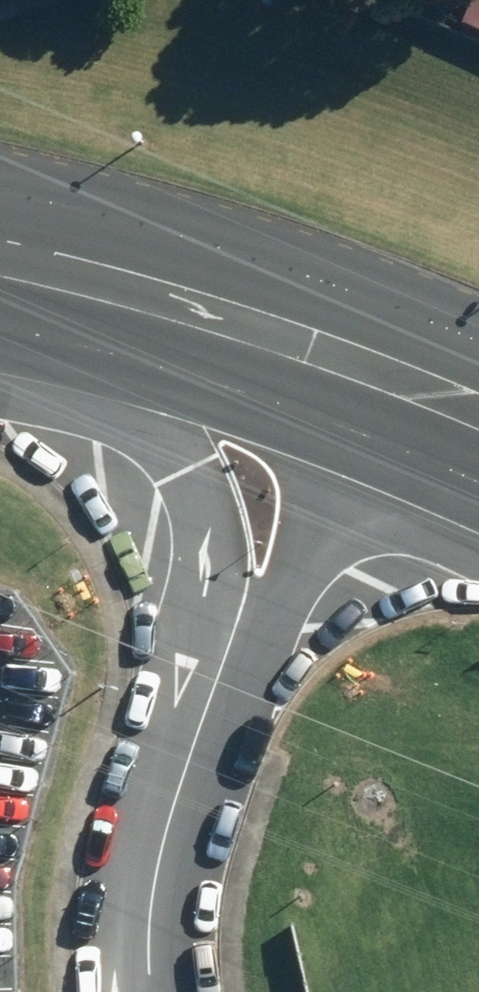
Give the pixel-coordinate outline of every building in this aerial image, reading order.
[(458,14),(478,24),(478,0),(465,0),(458,14)]
